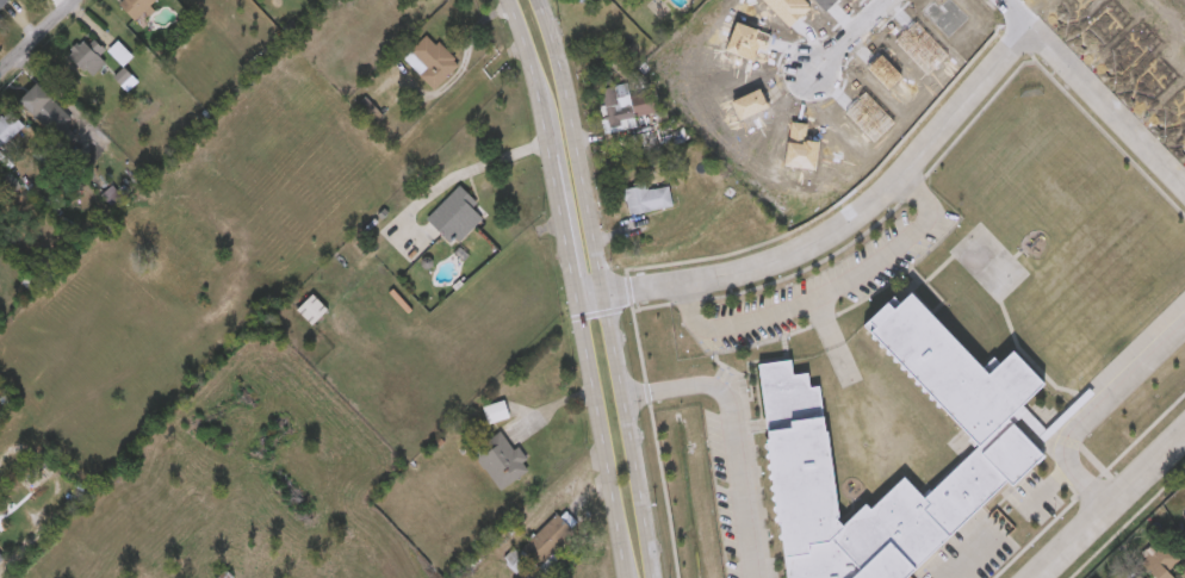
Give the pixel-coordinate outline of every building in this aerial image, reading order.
[(10,0),(0,0),(0,14),(12,3),(10,0)] [(117,6),(135,23),(157,0),(123,0),(117,6)] [(404,61),(435,91),(460,66),(429,35),(404,61)] [(133,58),(119,43),(108,52),(123,68),(133,58)] [(72,119),(38,86),(21,103),(55,137),(72,119)] [(621,110),(615,86),(597,91),(609,136),(638,128),(636,120),(656,115),(652,102),(621,110)] [(24,127),(9,113),(0,122),(0,152),(24,127)] [(672,187),(649,194),(647,186),(624,193),(632,219),(678,206),(672,187)] [(459,189),(427,221),(456,250),(488,218),(459,189)] [(313,328),(328,313),(312,297),(297,312),(313,328)] [(780,577),(904,577),(1000,483),(1007,490),(1044,454),(1007,417),(1041,384),(1009,350),(984,375),(906,297),(889,313),(882,305),(864,323),(871,330),(866,335),(976,446),(920,502),(901,483),(867,516),(862,510),(842,530),(829,518),(835,512),(818,386),(806,387),(805,372),(790,373),(788,355),(750,361),(780,577)] [(489,427),(510,420),(505,403),(483,410),(489,427)] [(531,473),(505,432),(473,453),(499,493),(531,473)] [(522,577),(530,577),(576,533),(557,514),(508,563),(522,577)] [(1165,567),(1173,577),(1154,577),(1134,554),(1158,534),(1178,557),(1165,567)]
